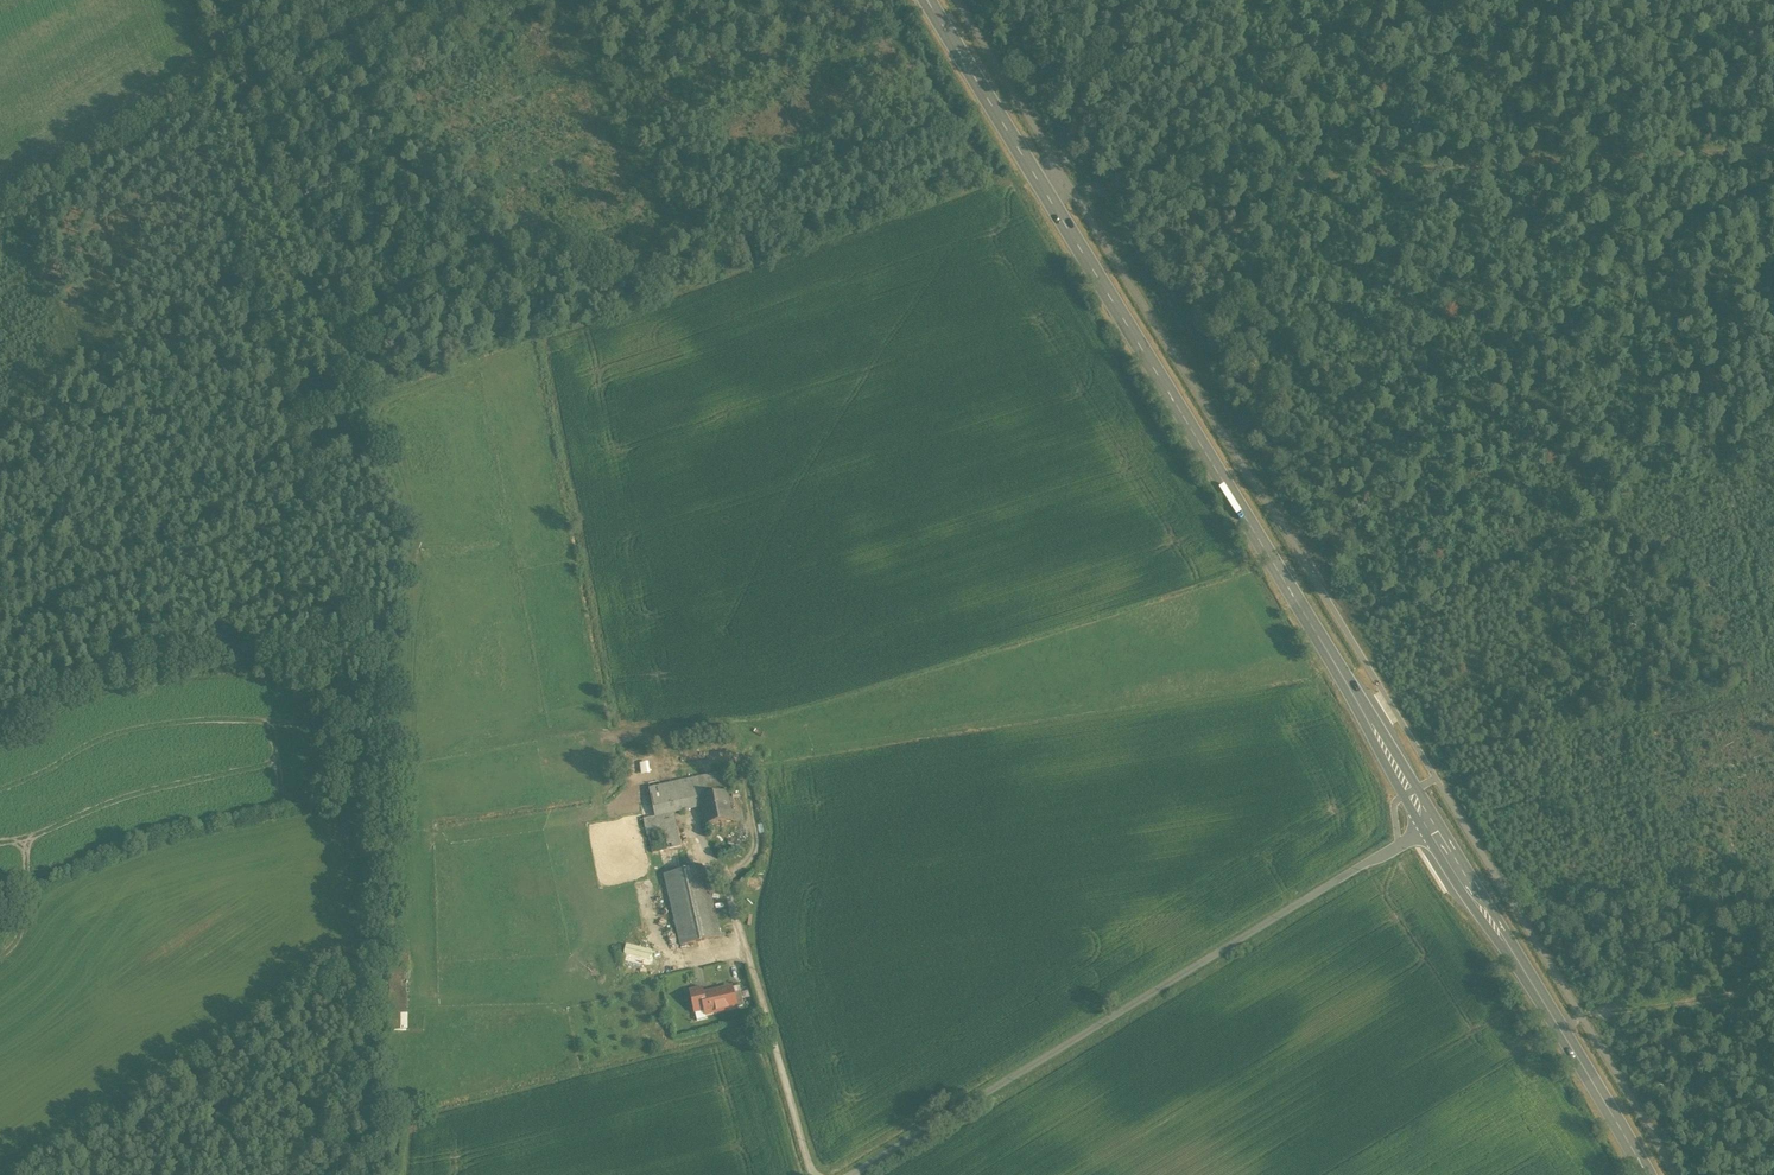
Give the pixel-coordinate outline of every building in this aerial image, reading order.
[(636,774),(646,773),(644,760),(634,762),(636,774)] [(701,803),(728,797),(723,773),(649,789),(655,817),(675,813),(699,807),(699,806),(702,806),(701,803)] [(646,819),(655,817),(649,789),(640,791),(646,819)] [(728,797),(701,803),(702,806),(706,825),(732,820),(728,797)] [(653,853),(669,850),(665,829),(678,826),(675,813),(655,817),(646,819),(653,853)] [(665,829),(669,850),(682,847),(678,826),(665,829)] [(704,866),(665,875),(682,945),(720,936),(704,866)] [(731,987),(703,994),(702,989),(701,989),(691,991),(696,1012),(705,1009),(707,1014),(708,1014),(732,1008),(737,1007),(732,987),(731,987)]
